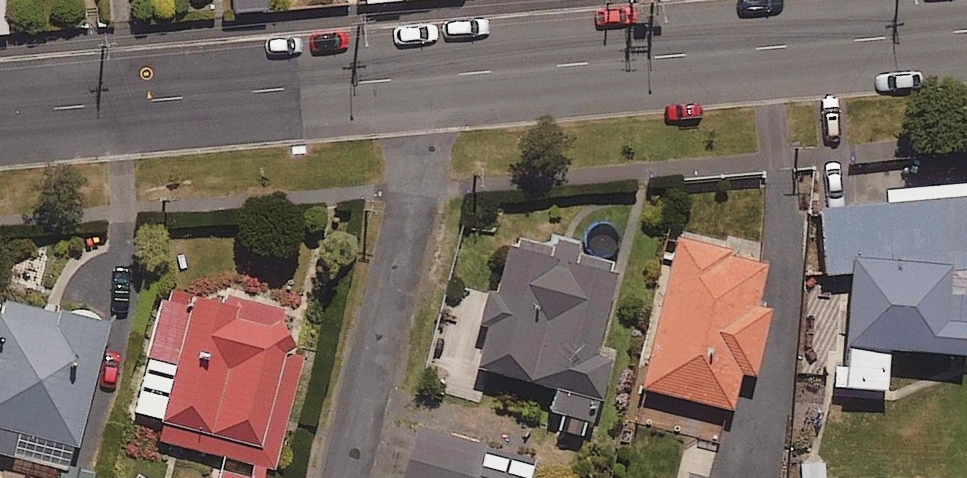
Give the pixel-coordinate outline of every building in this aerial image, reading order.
[(11,38),(7,0),(0,0),(0,39),(11,38)] [(236,19),(273,14),(271,0),(234,0),(236,19)] [(363,8),(403,6),(403,0),(363,0),(363,8)] [(846,392),(891,395),(894,356),(966,362),(966,188),(887,195),(889,212),(822,218),(828,281),(856,277),(846,392)] [(627,274),(516,242),(499,298),(489,295),(479,330),(488,333),(477,374),(607,412),(622,363),(603,357),(627,274)] [(773,269),(679,245),(643,390),(737,413),(746,376),(760,380),(777,312),(763,309),(773,269)] [(193,297),(174,292),(170,306),(163,304),(132,417),(162,425),(157,444),(276,476),(307,360),(289,335),(294,316),(228,298),(224,312),(191,303),(193,297)] [(3,303),(0,318),(0,457),(70,473),(75,451),(83,453),(112,328),(3,303)] [(421,431),(408,477),(533,477),(537,464),(421,431)] [(74,468),(72,475),(63,473),(62,477),(94,477),(96,473),(74,468)]
